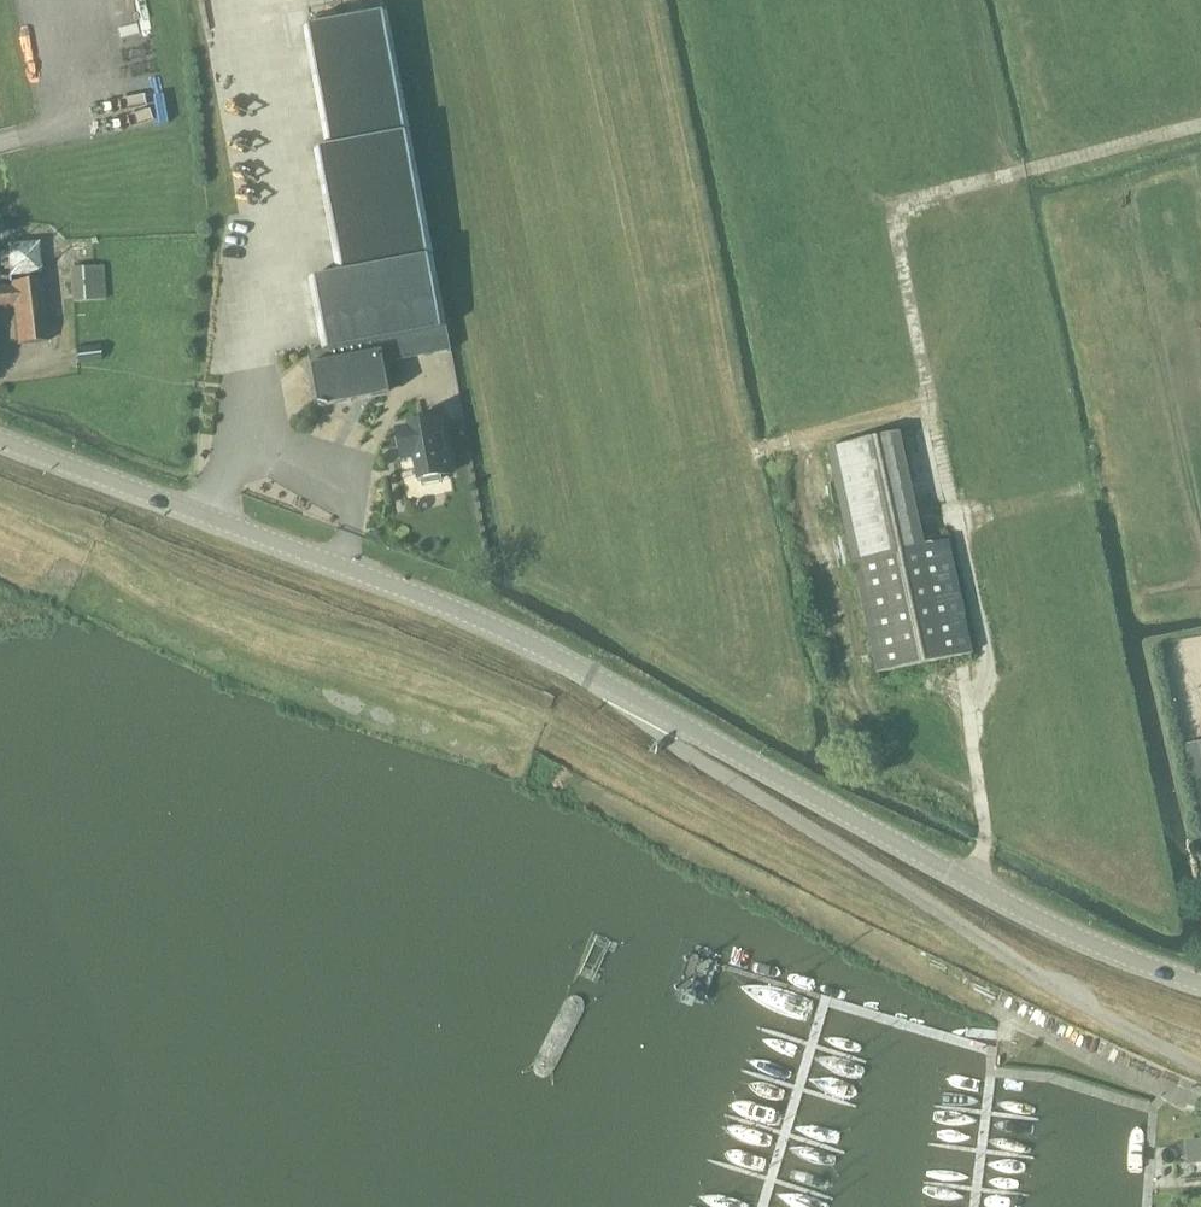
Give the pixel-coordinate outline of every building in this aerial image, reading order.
[(308,30),(329,146),(401,133),(380,17),(308,30)] [(314,149),(337,277),(425,261),(401,133),(329,146),(314,149)] [(41,243),(9,246),(12,277),(43,274),(41,243)] [(425,261),(337,277),(312,282),(326,357),(438,336),(425,261)] [(70,271),(72,303),(106,302),(105,270),(70,271)] [(43,280),(14,283),(15,288),(0,288),(0,309),(16,309),(19,345),(49,342),(43,280)] [(438,336),(326,357),(308,360),(316,412),(392,399),(386,362),(441,352),(438,336)] [(100,347),(78,350),(80,365),(102,362),(100,347)] [(795,446),(849,696),(903,684),(904,691),(950,681),(951,687),(1049,665),(990,404),(895,425),(897,437),(853,446),(850,434),(795,446)] [(445,420),(411,426),(412,430),(400,432),(405,463),(417,461),(421,482),(423,482),(424,487),(445,483),(445,480),(455,477),(445,420)] [(1188,746),(1195,782),(1200,781),(1200,744),(1188,746)] [(1200,1162),(1200,1143),(1189,1145),(1191,1163),(1200,1162)]
